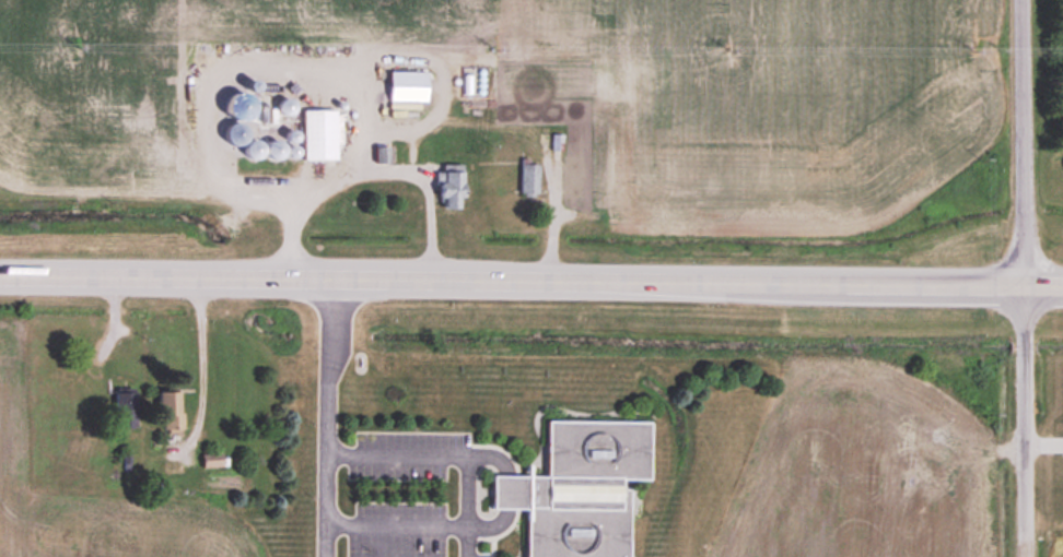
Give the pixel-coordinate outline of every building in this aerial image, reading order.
[(389,71),(389,100),(425,100),(425,72),(389,71)] [(304,109),(304,158),(336,157),(336,143),(342,143),(341,114),(335,114),(335,109),(304,109)] [(552,133),(552,149),(562,149),(563,133),(552,133)] [(376,144),(376,162),(389,161),(388,144),(376,144)] [(422,145),(423,162),(435,161),(434,145),(422,145)] [(463,164),(463,195),(458,195),(458,206),(444,206),(444,195),(440,195),(440,182),(445,182),(445,164),(463,164)] [(521,164),(521,191),(525,191),(525,195),(535,195),(535,192),(538,192),(538,164),(521,164)] [(178,392),(178,412),(184,412),(184,427),(180,427),(180,431),(168,431),(168,427),(163,427),(163,414),(159,414),(159,392),(178,392)] [(135,400),(136,425),(119,426),(118,401),(135,400)] [(629,488),(629,556),(528,556),(528,508),(493,507),(493,475),(547,476),(547,420),(649,420),(649,477),(620,477),(620,488),(629,488)] [(203,467),(227,465),(227,455),(223,457),(222,452),(202,453),(203,467)]
